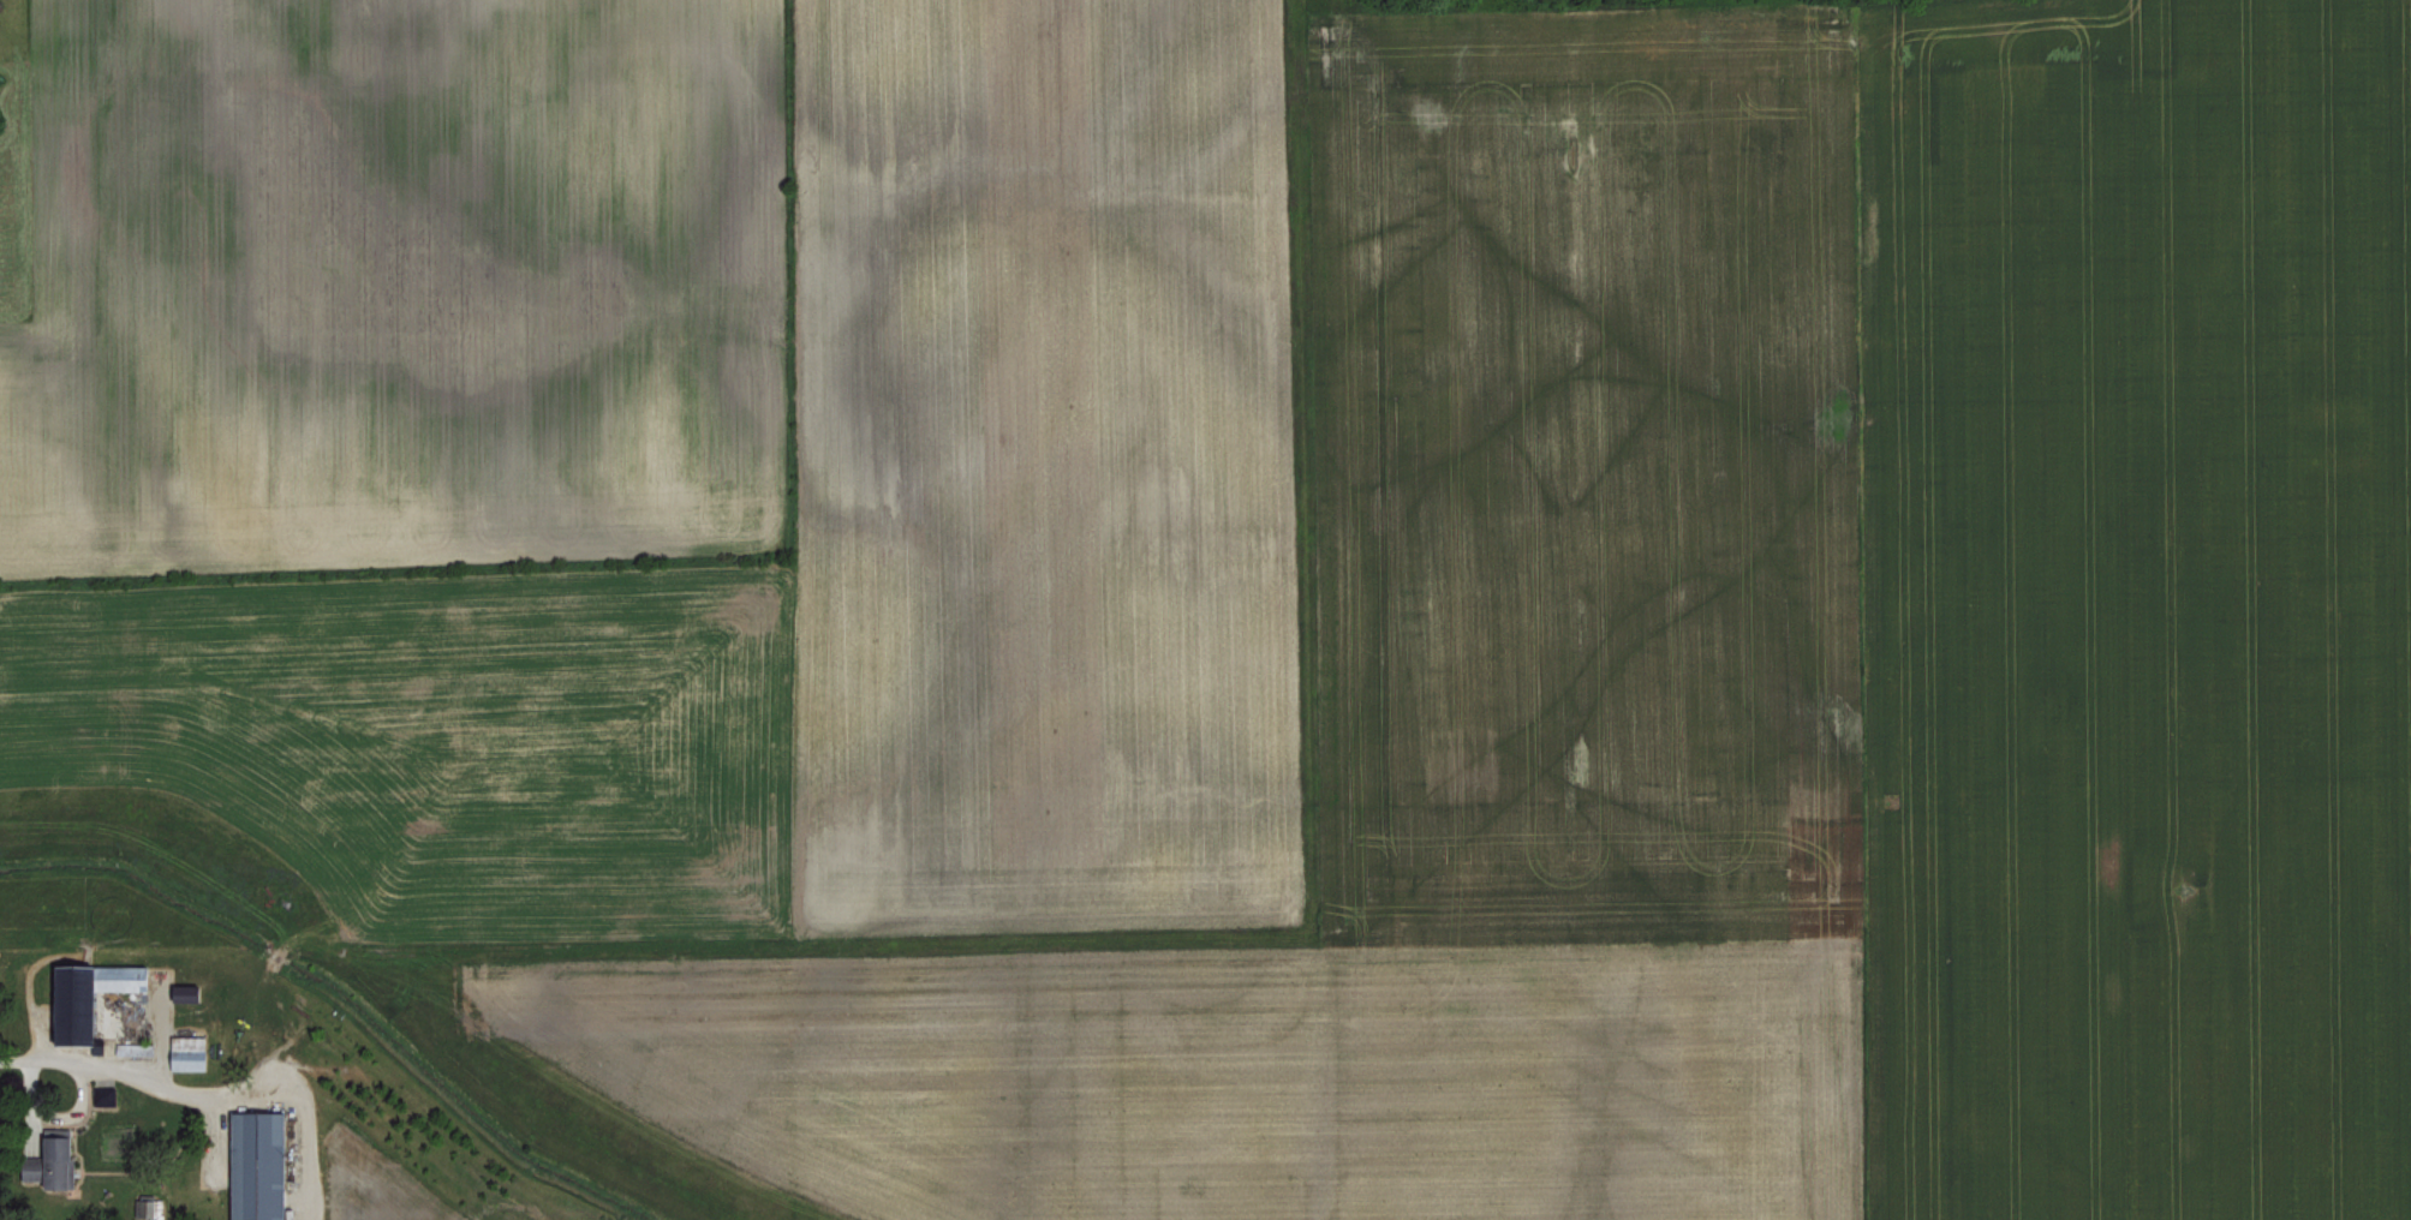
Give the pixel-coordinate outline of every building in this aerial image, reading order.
[(59,1042),(89,1042),(89,1005),(102,1005),(101,989),(154,988),(154,966),(148,966),(148,974),(134,974),(133,963),(60,964),(60,989),(58,989),(59,1042)] [(210,1035),(171,1035),(172,1069),(210,1069),(210,1035)] [(234,1110),(235,1219),(289,1219),(289,1110),(234,1110)] [(50,1135),(50,1157),(25,1157),(25,1178),(44,1178),(44,1187),(76,1187),(77,1135),(50,1135)]
